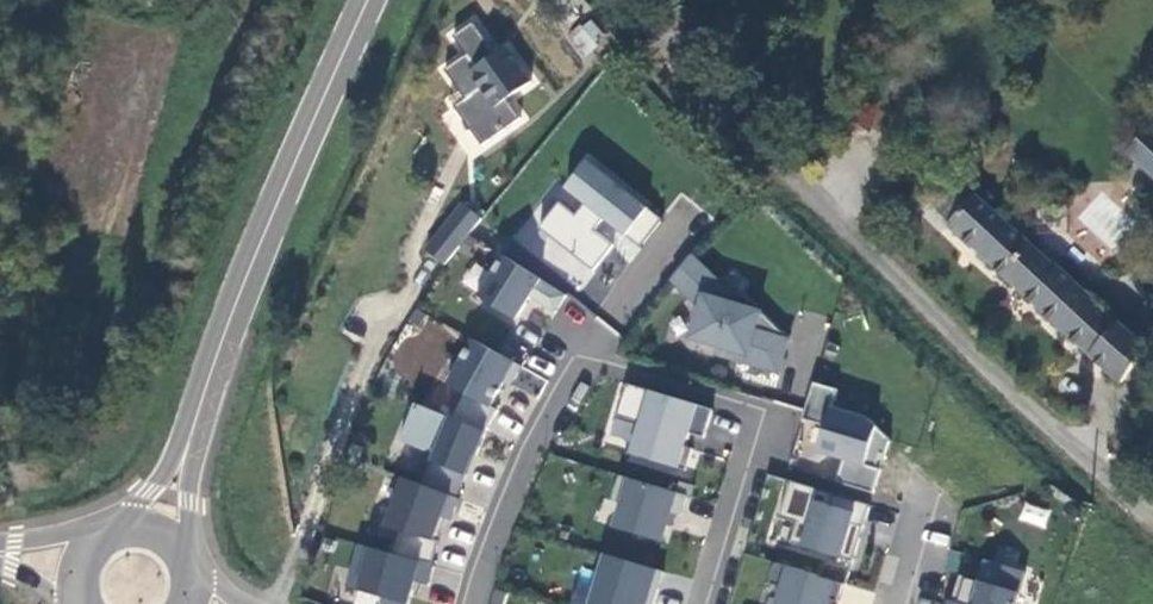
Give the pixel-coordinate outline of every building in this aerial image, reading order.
[(474,20),(454,34),(467,53),(445,68),(466,97),(455,105),(482,144),(521,117),(507,98),(532,81),(508,46),(498,54),(474,20)] [(578,57),(605,45),(595,20),(567,31),(578,57)] [(1126,154),(1152,178),(1152,124),(1126,154)] [(587,160),(564,188),(584,205),(572,220),(553,205),(536,226),(590,270),(610,246),(592,231),(601,220),(636,248),(659,219),(587,160)] [(938,210),(951,222),(973,198),(960,186),(938,210)] [(948,225),(1124,386),(1146,350),(1058,268),(1054,272),(973,198),(951,222),(948,225)] [(481,217),(463,203),(427,250),(446,265),(481,217)] [(503,255),(477,295),(515,319),(529,297),(554,313),(566,295),(503,255)] [(700,307),(691,337),(719,345),(717,354),(779,372),(789,339),(782,337),(783,333),(740,290),(734,296),(692,255),(672,280),(700,307)] [(471,337),(446,382),(465,393),(490,407),(504,383),(510,386),(522,366),(471,337)] [(868,418),(832,407),(837,389),(813,381),(802,418),(825,425),(817,451),(843,459),(836,482),(872,493),(880,469),(875,467),(880,453),(884,455),(890,439),(868,418)] [(692,447),(685,445),(689,432),(703,436),(712,408),(626,382),(616,415),(639,422),(630,452),(685,469),(692,447)] [(452,414),(459,392),(444,387),(437,409),(452,414)] [(496,410),(490,407),(465,393),(451,418),(485,433),(496,410)] [(457,498),(485,433),(451,418),(414,402),(400,439),(433,453),(430,460),(431,461),(422,484),(457,498)] [(880,469),(884,455),(880,453),(875,467),(880,469)] [(686,494),(616,475),(609,503),(616,505),(609,532),(659,546),(668,514),(680,517),(686,494)] [(404,477),(386,526),(399,531),(394,549),(432,562),(437,542),(432,540),(442,516),(450,519),(459,499),(457,498),(422,484),(404,477)] [(778,517),(795,522),(789,542),(851,561),(869,504),(789,480),(778,517)] [(1024,502),(1018,520),(1045,529),(1051,511),(1024,502)] [(382,594),(381,600),(396,603),(407,603),(414,578),(428,582),(433,562),(432,562),(394,549),(358,541),(346,584),(382,594)] [(644,603),(646,603),(652,603),(662,570),(606,553),(591,603),(644,603)] [(1023,572),(985,561),(979,581),(963,577),(955,601),(946,599),(945,603),(1013,603),(1023,572)] [(773,562),(767,582),(782,586),(776,603),(825,603),(827,599),(836,601),(842,583),(773,562)]
